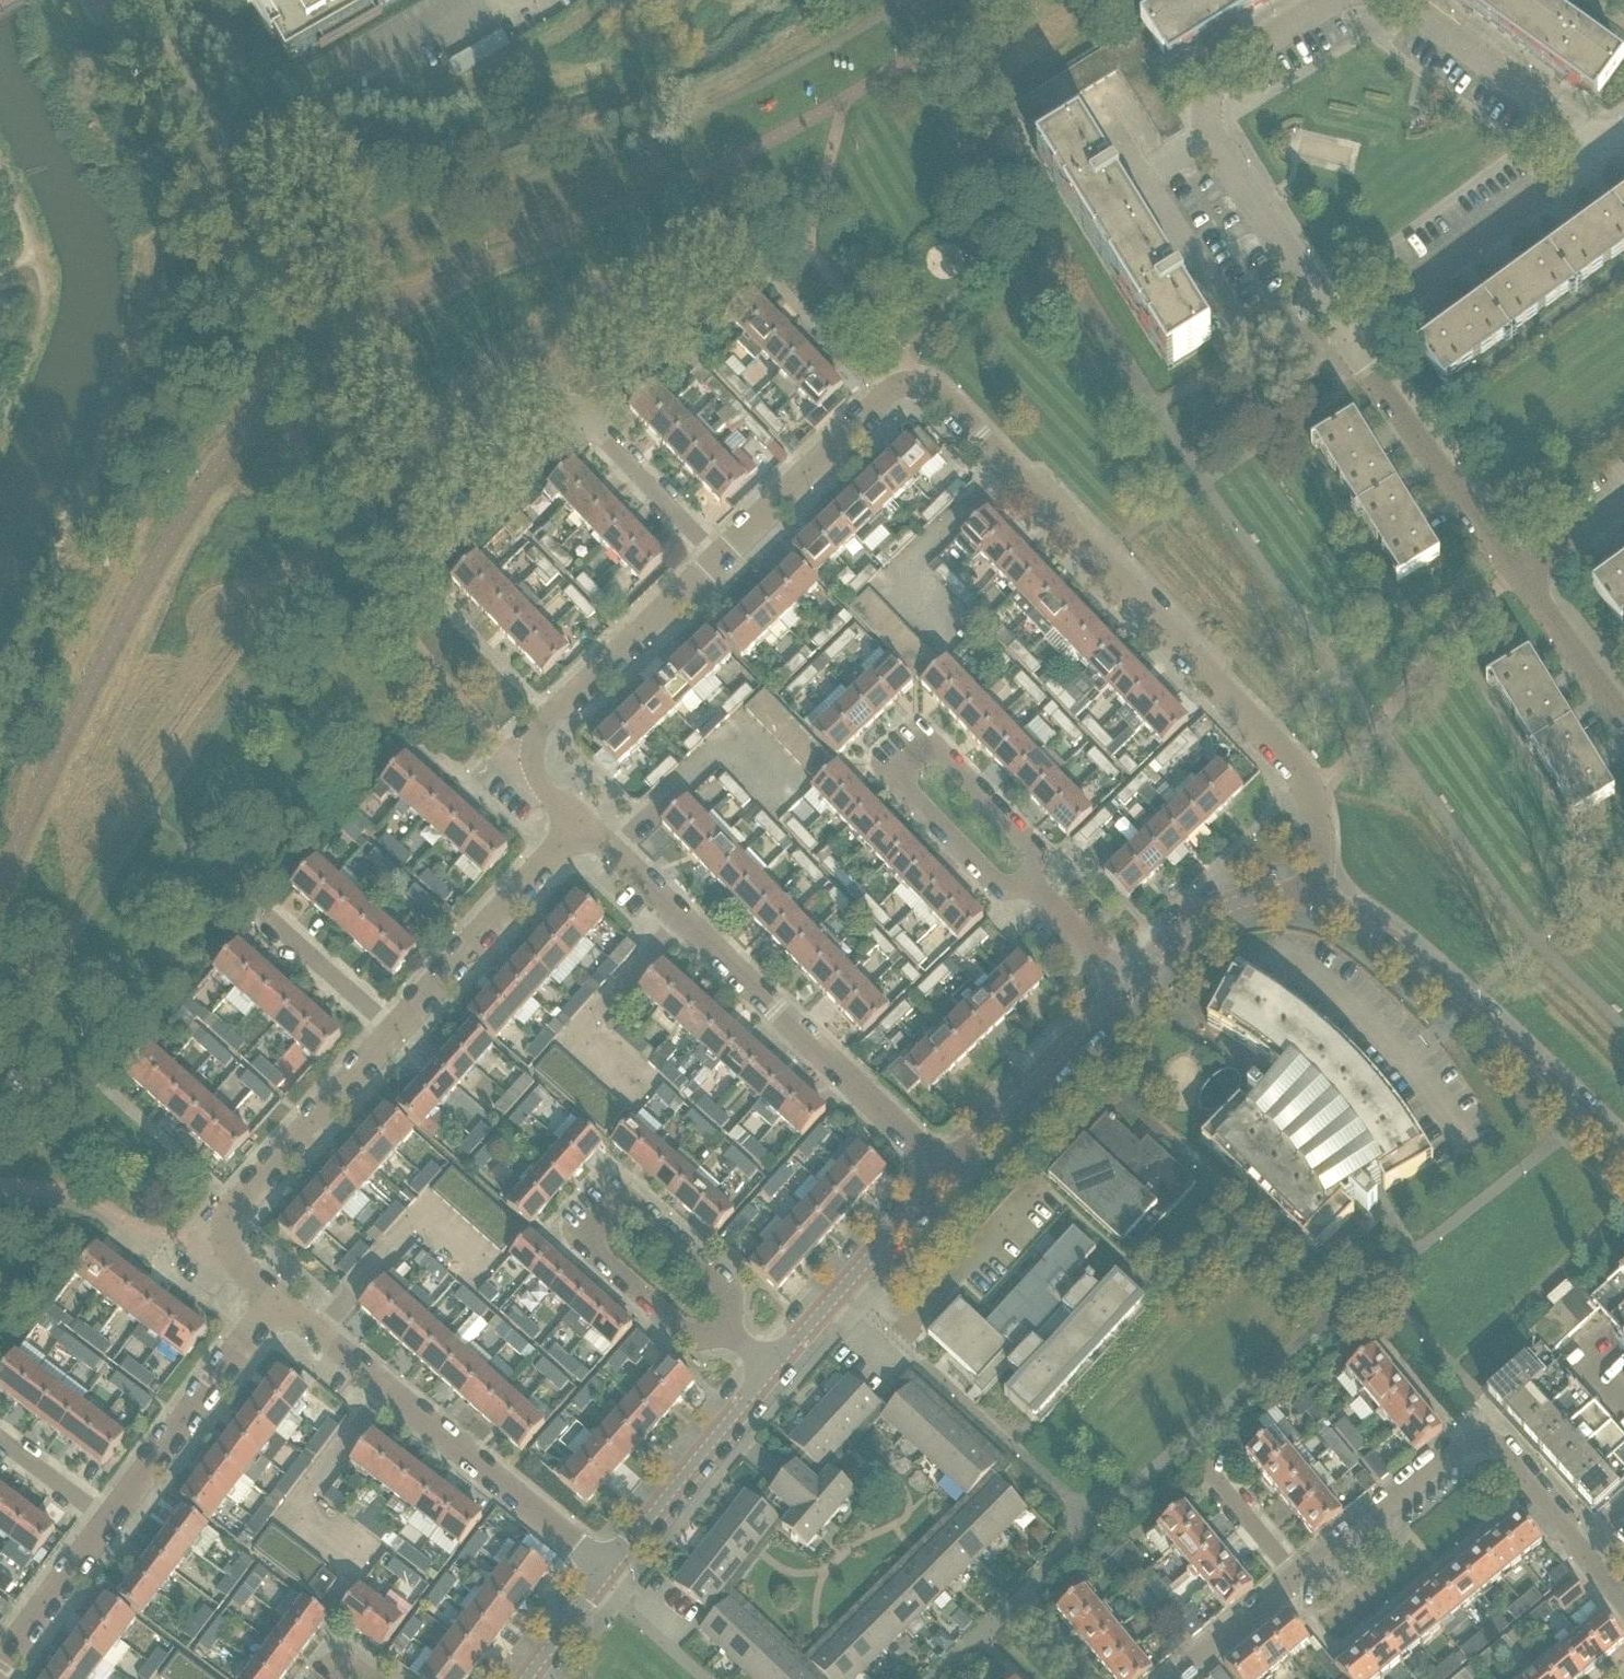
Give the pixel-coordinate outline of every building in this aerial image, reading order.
[(255,6),(265,25),(275,41),(288,63),(321,44),(324,42),(328,49),(384,16),(380,10),(397,0),(265,0),(255,6)] [(1161,52),(1164,57),(1165,56),(1169,63),(1198,44),(1197,41),(1234,18),(1236,21),(1266,2),(1264,0),(1175,0),(1142,20),(1145,25),(1161,52)] [(1501,32),(1524,0),(1463,0),(1475,8),(1473,11),(1501,32)] [(1501,32),(1529,52),(1531,50),(1567,76),(1565,78),(1594,99),(1598,93),(1599,94),(1623,59),(1542,0),(1524,0),(1501,32)] [(1161,52),(1145,25),(1127,36),(1144,63),(1161,52)] [(449,62),(457,76),(510,45),(502,32),(449,62)] [(1107,79),(1118,72),(1127,36),(1093,57),(1107,79)] [(1151,75),(1144,63),(1127,36),(1118,72),(1128,88),(1151,75)] [(1096,86),(1107,79),(1093,57),(1082,64),(1096,86)] [(1084,93),(1096,86),(1082,64),(1071,71),(1084,93)] [(1073,100),(1084,93),(1071,71),(1059,78),(1073,100)] [(1158,86),(1151,75),(1128,88),(1135,100),(1158,86)] [(1062,107),(1073,100),(1059,78),(1048,85),(1062,107)] [(1050,114),(1062,107),(1048,85),(1037,92),(1050,114)] [(1165,97),(1158,86),(1135,100),(1142,111),(1165,97)] [(1039,121),(1050,114),(1037,92),(1026,99),(1039,121)] [(1142,111),(1149,122),(1171,109),(1165,97),(1142,111)] [(1039,121),(1026,99),(1014,106),(1028,128),(1039,121)] [(1171,109),(1149,122),(1156,134),(1178,120),(1171,109)] [(1185,131),(1178,120),(1156,134),(1163,145),(1185,131)] [(1039,158),(1103,262),(1168,368),(1210,342),(1183,298),(1184,298),(1179,290),(1178,290),(1119,193),(1119,192),(1115,185),(1114,185),(1081,132),(1039,158)] [(1614,205),(1623,219),(1623,198),(1614,205)] [(1549,253),(1577,292),(1578,292),(1574,286),(1623,249),(1623,219),(1614,205),(1549,253)] [(1549,253),(1484,301),(1512,340),(1513,339),(1509,333),(1572,287),(1577,293),(1577,292),(1549,253)] [(727,314),(746,334),(771,310),(752,291),(727,314)] [(1512,340),(1484,301),(1418,348),(1447,388),(1448,387),(1444,381),(1507,334),(1512,340)] [(746,334),(737,342),(755,361),(764,352),(789,329),(771,310),(746,334)] [(764,352),(783,372),(807,349),(789,329),(764,352)] [(698,342),(691,350),(703,363),(711,355),(698,342)] [(783,372),(801,391),(825,368),(807,349),(783,372)] [(703,363),(691,350),(683,357),(695,370),(703,363)] [(725,365),(716,373),(729,386),(738,378),(725,365)] [(825,368),(801,391),(817,408),(805,419),(815,430),(845,402),(836,393),(843,386),(825,368)] [(1308,368),(1295,377),(1302,386),(1314,378),(1308,368)] [(713,377),(704,385),(716,399),(725,390),(713,377)] [(738,378),(729,386),(741,399),(750,390),(738,378)] [(630,409),(648,428),(673,405),(654,385),(630,409)] [(725,390),(716,399),(728,411),(737,403),(725,390)] [(754,411),(766,424),(774,416),(762,403),(754,411)] [(648,428),(666,447),(691,423),(673,405),(648,428)] [(741,423),(753,437),(761,429),(749,416),(741,423)] [(774,416),(766,424),(778,437),(786,429),(774,416)] [(1354,513),(1354,514),(1395,488),(1353,420),(1312,445),(1312,446),(1319,442),(1360,509),(1354,513)] [(666,447),(684,466),(709,443),(691,423),(666,447)] [(761,429),(753,437),(765,449),(773,441),(761,429)] [(918,430),(888,459),(912,483),(942,454),(918,430)] [(709,443),(684,466),(703,485),(727,462),(734,455),(724,445),(717,451),(709,443)] [(727,462),(703,485),(721,504),(746,481),(758,469),(740,450),(734,455),(727,462)] [(888,459),(869,477),(893,501),(912,483),(888,459)] [(558,496),(568,506),(592,482),(574,463),(544,492),(553,501),(558,496)] [(869,477),(851,494),(875,519),(882,526),(890,519),(882,511),(893,501),(869,477)] [(568,506),(586,524),(610,501),(592,482),(568,506)] [(1395,488),(1354,514),(1355,514),(1361,510),(1403,578),(1397,582),(1397,583),(1439,558),(1395,488)] [(946,493),(933,506),(940,513),(954,501),(946,493)] [(851,494),(832,513),(855,538),(862,545),(882,526),(875,519),(851,494)] [(586,524),(604,543),(628,520),(610,501),(586,524)] [(940,513),(933,506),(921,517),(928,525),(940,513)] [(981,555),(1006,532),(987,512),(954,543),(973,562),(981,555)] [(832,513),(813,531),(837,556),(855,538),(832,513)] [(522,514),(513,522),(525,533),(533,525),(522,514)] [(604,543),(622,562),(647,539),(628,520),(604,543)] [(525,533),(513,522),(504,530),(516,542),(525,533)] [(908,530),(896,541),(903,549),(916,537),(908,530)] [(837,556),(813,531),(793,550),(817,575),(837,556)] [(981,555),(1000,575),(1024,551),(1006,532),(981,555)] [(548,535),(539,544),(551,557),(560,548),(548,535)] [(647,539),(622,562),(641,582),(665,558),(647,539)] [(903,549),(896,541),(883,554),(890,562),(903,549)] [(535,548),(526,556),(538,568),(547,560),(535,548)] [(560,548),(551,557),(564,570),(573,561),(560,548)] [(1000,575),(1017,593),(1042,569),(1024,551),(1000,575)] [(453,579),(471,599),(496,575),(477,556),(453,579)] [(538,568),(533,573),(546,586),(560,573),(547,560),(538,568)] [(794,560),(775,579),(799,604),(818,585),(794,560)] [(1593,588),(1622,627),(1623,626),(1618,620),(1623,616),(1623,565),(1593,588)] [(870,566),(858,578),(865,586),(878,574),(870,566)] [(936,574),(948,587),(956,579),(943,566),(936,574)] [(1017,593),(1010,600),(1028,620),(1036,612),(1061,589),(1042,569),(1017,593)] [(584,574),(575,582),(588,595),(596,587),(584,574)] [(471,599),(489,617),(513,594),(496,575),(471,599)] [(865,586),(858,578),(845,591),(852,598),(865,586)] [(775,579),(756,597),(780,622),(799,604),(775,579)] [(956,579),(948,587),(960,599),(968,591),(956,579)] [(513,594),(489,617),(507,636),(531,613),(540,604),(522,585),(513,594)] [(571,586),(563,594),(575,607),(584,599),(571,586)] [(596,587),(588,595),(600,608),(608,599),(596,587)] [(1036,612),(1028,620),(1029,621),(1046,638),(1054,631),(1078,607),(1061,589),(1036,612)] [(850,610),(860,620),(879,601),(869,591),(850,610)] [(756,597),(737,615),(761,640),(770,649),(789,631),(780,622),(756,597)] [(583,601),(574,609),(586,621),(594,613),(583,601)] [(860,620),(869,630),(888,611),(879,601),(860,620)] [(980,604),(972,612),(984,624),(992,617),(980,604)] [(1054,631),(1072,650),(1097,626),(1078,607),(1054,631)] [(869,630),(879,639),(898,621),(888,611),(869,630)] [(531,613),(507,636),(526,655),(550,632),(554,628),(547,621),(543,625),(531,613)] [(761,640),(737,615),(718,634),(742,658),(761,640)] [(992,617),(984,624),(996,637),(1004,629),(992,617)] [(838,618),(824,630),(832,638),(845,626),(838,618)] [(879,639),(888,649),(907,631),(898,621),(879,639)] [(1072,650),(1090,669),(1115,645),(1097,626),(1072,650)] [(832,638),(824,630),(811,642),(819,650),(832,638)] [(849,631),(837,643),(844,651),(856,639),(849,631)] [(888,649),(898,659),(917,641),(907,631),(888,649)] [(550,632),(526,655),(545,675),(569,652),(550,632)] [(708,632),(688,650),(712,675),(731,656),(708,632)] [(985,634),(977,642),(990,656),(998,648),(985,634)] [(898,659),(907,669),(926,651),(917,641),(898,659)] [(1008,649),(1021,662),(1029,655),(1016,642),(1008,649)] [(844,651),(837,643),(824,655),(831,663),(844,651)] [(1090,669),(1083,676),(1094,687),(1102,695),(1109,688),(1133,664),(1115,645),(1090,669)] [(998,648),(990,656),(1001,668),(1010,660),(998,648)] [(879,649),(860,667),(870,677),(893,702),(913,683),(897,668),(889,659),(879,649)] [(688,650),(669,669),(693,693),(712,675),(688,650)] [(926,651),(907,669),(917,679),(936,661),(926,651)] [(800,654),(787,667),(794,674),(807,662),(800,654)] [(1029,655),(1021,662),(1033,674),(1040,667),(1029,655)] [(1529,751),(1529,752),(1571,726),(1528,658),(1487,683),(1488,684),(1494,680),(1535,747),(1529,751)] [(921,684),(940,704),(965,680),(946,660),(921,684)] [(1109,688),(1127,707),(1151,683),(1133,664),(1109,688)] [(794,674),(787,667),(774,679),(781,687),(794,674)] [(811,668),(798,680),(806,688),(818,676),(811,668)] [(669,669),(651,687),(674,711),(693,693),(669,669)] [(1013,682),(1026,694),(1034,687),(1022,674),(1013,682)] [(870,677),(851,695),(875,720),(893,702),(870,677)] [(806,688),(798,680),(786,692),(793,699),(806,688)] [(940,704),(959,723),(983,699),(965,680),(940,704)] [(1045,687),(1058,700),(1065,693),(1053,680),(1045,687)] [(1127,707),(1145,726),(1170,702),(1151,683),(1127,707)] [(746,685),(734,697),(741,705),(754,693),(746,685)] [(651,687),(631,705),(655,730),(674,711),(651,687)] [(1034,687),(1026,694),(1038,707),(1046,699),(1034,687)] [(746,709),(756,719),(775,701),(765,691),(746,709)] [(1065,693),(1058,700),(1069,712),(1077,705),(1065,693)] [(851,695),(832,714),(856,738),(875,720),(851,695)] [(741,705),(734,697),(721,710),(728,717),(741,705)] [(959,723),(977,742),(1002,718),(983,699),(959,723)] [(756,719),(765,729),(784,711),(775,701),(756,719)] [(1170,702),(1145,726),(1163,744),(1188,721),(1170,702)] [(631,705),(613,723),(637,748),(655,730),(631,705)] [(1059,710),(1050,719),(1063,731),(1071,723),(1059,710)] [(765,729),(775,739),(794,721),(784,711),(765,729)] [(856,738),(832,714),(813,732),(837,756),(856,738)] [(1082,723),(1094,737),(1103,729),(1091,715),(1082,723)] [(703,716),(690,728),(696,733),(703,741),(716,730),(708,722),(703,716)] [(977,742),(995,761),(1020,737),(1002,718),(977,742)] [(1020,737),(995,761),(1013,779),(1038,755),(1041,752),(1045,748),(1045,747),(1056,737),(1039,719),(1028,730),(1020,737)] [(775,739),(784,749),(803,731),(794,721),(775,739)] [(603,752),(593,761),(613,781),(622,772),(617,766),(637,748),(613,723),(593,742),(603,752)] [(1071,723),(1063,731),(1075,744),(1083,736),(1071,723)] [(1571,726),(1529,752),(1536,748),(1578,816),(1571,820),(1572,821),(1613,796),(1571,726)] [(1187,730),(1167,750),(1167,751),(1175,758),(1179,762),(1199,742),(1188,731),(1187,730)] [(784,749),(794,759),(813,741),(803,731),(784,749)] [(1102,731),(1094,739),(1105,751),(1114,743),(1102,731)] [(703,741),(696,733),(683,746),(690,754),(703,741)] [(794,759),(803,769),(822,750),(813,741),(794,759)] [(426,776),(405,757),(395,747),(371,774),(382,783),(372,794),(382,802),(391,792),(402,802),(426,776)] [(1086,757),(1099,770),(1107,762),(1094,749),(1086,757)] [(822,750),(803,769),(813,779),(832,760),(822,750)] [(1167,750),(1155,761),(1155,762),(1163,770),(1175,758),(1167,751),(1167,750)] [(1013,779),(1031,798),(1056,775),(1038,755),(1013,779)] [(1118,763),(1130,776),(1138,768),(1126,755),(1118,763)] [(670,758),(658,770),(666,778),(678,766),(670,758)] [(1107,762),(1099,770),(1111,782),(1119,774),(1107,762)] [(812,789),(831,808),(855,785),(837,765),(812,789)] [(1220,765),(1200,783),(1224,808),(1243,790),(1220,765)] [(666,778),(658,770),(645,782),(653,790),(666,778)] [(1143,774),(1131,785),(1138,793),(1148,784),(1150,781),(1143,774)] [(718,783),(731,796),(738,789),(726,775),(718,783)] [(1031,798),(1050,817),(1074,794),(1056,775),(1031,798)] [(1193,775),(1174,793),(1182,801),(1205,826),(1224,808),(1200,783),(1193,775)] [(411,810),(422,820),(446,794),(426,776),(402,802),(395,810),(404,818),(411,810)] [(1148,784),(1138,793),(1139,794),(1162,819),(1186,844),(1205,826),(1182,801),(1172,810),(1148,785),(1148,784)] [(831,808),(849,827),(874,804),(855,785),(831,808)] [(1131,785),(1117,798),(1124,806),(1138,793),(1131,785)] [(738,789),(731,796),(742,808),(750,801),(738,789)] [(422,820),(443,839),(467,812),(446,794),(422,820)] [(1074,794),(1050,817),(1068,836),(1092,812),(1074,794)] [(662,824),(681,844),(705,820),(687,801),(662,824)] [(849,827),(867,846),(892,823),(874,804),(849,827)] [(1105,811),(1093,822),(1100,830),(1113,819),(1105,811)] [(443,839),(464,857),(488,831),(467,812),(443,839)] [(358,813),(350,823),(363,834),(371,825),(358,813)] [(755,821),(767,834),(775,826),(762,813),(755,821)] [(784,826),(798,840),(805,833),(792,819),(784,826)] [(1162,819),(1143,837),(1166,862),(1186,844),(1162,819)] [(681,844),(699,862),(723,839),(705,820),(681,844)] [(1100,830),(1093,822),(1073,841),(1084,853),(1103,834),(1100,831),(1100,830)] [(363,834),(350,823),(342,832),(355,843),(363,834)] [(867,846),(885,865),(910,842),(892,823),(867,846)] [(775,826),(767,834),(779,846),(787,838),(775,826)] [(488,831),(464,857),(484,875),(508,849),(488,831)] [(805,833),(798,840),(808,851),(816,844),(805,833)] [(387,834),(378,844),(390,856),(400,845),(387,834)] [(1143,837),(1124,855),(1148,880),(1166,862),(1143,837)] [(699,862),(717,881),(742,858),(723,839),(699,862)] [(885,865),(904,884),(928,861),(910,842),(885,865)] [(400,845),(390,856),(404,867),(413,857),(400,845)] [(375,849),(367,859),(380,870),(388,861),(375,849)] [(791,859),(803,872),(811,864),(798,851),(791,859)] [(1148,880),(1124,855),(1105,873),(1128,898),(1148,880)] [(821,864),(834,878),(842,870),(828,856),(821,864)] [(717,881),(735,900),(760,877),(742,858),(717,881)] [(292,887),(313,905),(336,879),(316,861),(292,887)] [(388,861),(380,870),(392,882),(401,872),(388,861)] [(904,884),(922,903),(946,879),(928,861),(904,884)] [(811,864),(803,872),(815,884),(823,876),(811,864)] [(842,870),(834,878),(845,889),(853,882),(842,870)] [(420,880),(433,892),(441,883),(428,871),(420,880)] [(735,900),(754,919),(778,896),(760,877),(735,900)] [(313,905),(333,923),(356,897),(336,879),(313,905)] [(922,903),(913,911),(932,930),(940,922),(965,899),(946,879),(922,903)] [(441,883),(433,892),(445,903),(453,894),(441,883)] [(407,895),(419,907),(428,897),(415,886),(407,895)] [(827,897),(840,910),(848,902),(835,889),(827,897)] [(578,895),(560,916),(586,939),(605,919),(578,895)] [(857,902),(871,916),(878,909),(865,895),(857,902)] [(754,919),(772,939),(797,915),(778,896),(754,919)] [(333,923),(353,941),(376,915),(356,897),(333,923)] [(428,897),(419,907),(432,918),(440,909),(428,897)] [(965,899),(940,922),(958,941),(983,918),(965,899)] [(848,902),(840,910),(852,922),(859,914),(848,902)] [(878,909),(871,916),(881,927),(889,920),(878,909)] [(353,941),(373,959),(396,933),(376,915),(353,941)] [(772,939),(790,958),(815,934),(797,915),(772,939)] [(560,916),(542,936),(568,959),(586,939),(560,916)] [(815,934),(790,958),(808,976),(833,953),(841,945),(823,926),(815,934)] [(864,934),(876,947),(884,940),(871,927),(864,934)] [(980,930),(968,941),(976,949),(988,937),(980,930)] [(396,933),(373,959),(393,977),(416,951),(396,933)] [(894,940),(907,954),(915,946),(902,933),(894,940)] [(542,936),(524,956),(550,979),(568,959),(542,936)] [(628,940),(610,960),(619,968),(637,948),(628,940)] [(884,940),(876,947),(888,959),(894,966),(902,958),(896,952),(884,940)] [(976,949),(968,941),(955,954),(963,962),(976,949)] [(214,970),(235,988),(258,962),(238,943),(214,970)] [(915,946),(907,954),(918,965),(926,958),(915,946)] [(808,976),(827,995),(851,972),(833,953),(808,976)] [(524,956),(506,976),(532,999),(550,979),(524,956)] [(1020,956),(1000,975),(1024,999),(1043,981),(1020,956)] [(619,968),(610,960),(598,973),(607,981),(619,968)] [(235,988),(255,1006),(279,980),(258,962),(235,988)] [(640,990),(661,1009),(684,983),(663,964),(640,990)] [(900,972),(912,984),(920,977),(907,964),(900,972)] [(943,964),(930,976),(939,986),(952,973),(943,964)] [(827,995),(845,1014),(869,990),(851,972),(827,995)] [(1000,975),(981,993),(1005,1017),(1024,999),(1000,975)] [(506,976),(488,996),(515,1019),(532,999),(506,976)] [(930,976),(916,989),(925,998),(939,986),(930,976)] [(1269,1064),(1282,1075),(1286,1071),(1298,1082),(1306,1089),(1320,1102),(1327,1110),(1339,1124),(1346,1132),(1358,1148),(1364,1156),(1374,1172),(1385,1190),(1426,1167),(1419,1155),(1425,1151),(1416,1136),(1407,1123),(1397,1109),(1387,1096),(1376,1083),(1365,1071),(1353,1058),(1341,1047),(1325,1033),(1322,1037),(1317,1033),(1307,1024),(1280,1004),(1271,999),(1252,986),(1241,980),(1240,982),(1232,978),(1211,1017),(1224,1024),(1220,1031),(1245,1047),(1269,1064)] [(255,1006),(275,1025),(299,998),(279,980),(255,1006)] [(661,1009),(680,1027),(704,1001),(684,983),(661,1009)] [(585,985),(572,999),(573,1000),(582,1008),(594,996),(595,994),(585,985)] [(196,989),(188,999),(190,1000),(191,1001),(199,992),(196,989)] [(869,990),(845,1014),(863,1033),(888,1010),(869,990)] [(981,993),(963,1011),(987,1035),(1005,1017),(981,993)] [(515,1019),(488,996),(470,1016),(496,1040),(515,1019)] [(275,1025),(296,1043),(319,1017),(299,998),(275,1025)] [(572,999),(561,1012),(571,1021),(582,1008),(573,1000),(572,999)] [(190,1000),(182,1009),(195,1020),(197,1018),(203,1012),(191,1001),(190,1000)] [(680,1027),(700,1044),(723,1018),(704,1001),(680,1027)] [(905,1002),(892,1014),(900,1022),(912,1010),(905,1002)] [(195,1020),(182,1009),(174,1018),(187,1030),(195,1020)] [(622,1009),(607,1025),(615,1033),(615,1034),(628,1046),(637,1036),(623,1024),(630,1016),(622,1009)] [(203,1012),(197,1018),(203,1024),(211,1015),(205,1010),(203,1012)] [(963,1011),(944,1029),(967,1054),(987,1035),(963,1011)] [(900,1022),(892,1014),(880,1026),(887,1034),(894,1028),(900,1022)] [(319,1017),(296,1043),(317,1062),(340,1035),(319,1017)] [(700,1044),(721,1063),(745,1037),(723,1018),(700,1044)] [(221,1020),(211,1031),(224,1042),(233,1031),(221,1020)] [(471,1027),(453,1047),(474,1066),(493,1046),(471,1027)] [(549,1028),(538,1040),(547,1048),(558,1036),(549,1028)] [(887,1034),(884,1037),(895,1048),(905,1039),(894,1028),(887,1034)] [(944,1029),(925,1047),(949,1072),(967,1054),(944,1029)] [(233,1031),(224,1042),(236,1053),(246,1042),(233,1031)] [(207,1035),(199,1044),(212,1057),(221,1047),(207,1035)] [(637,1036),(628,1046),(640,1057),(649,1047),(637,1036)] [(721,1063),(741,1081),(765,1055),(745,1037),(721,1063)] [(547,1048),(538,1040),(526,1053),(535,1061),(547,1048)] [(648,1062),(648,1063),(656,1070),(664,1060),(666,1062),(676,1051),(666,1043),(648,1062)] [(125,1073),(145,1091),(169,1065),(149,1046),(125,1073)] [(221,1047),(212,1057),(226,1068),(234,1059),(221,1047)] [(453,1047),(435,1068),(456,1087),(474,1066),(453,1047)] [(949,1072),(925,1047),(907,1065),(900,1058),(886,1072),(908,1094),(920,1082),(929,1091),(949,1072)] [(536,1071),(546,1080),(566,1058),(556,1049),(536,1071)] [(741,1081),(762,1100),(785,1074),(765,1055),(741,1081)] [(169,1065),(145,1091),(165,1109),(189,1083),(188,1082),(196,1074),(177,1057),(170,1065),(169,1065)] [(252,1067),(264,1078),(273,1069),(260,1058),(252,1067)] [(546,1080),(555,1089),(576,1067),(566,1058),(546,1080)] [(656,1070),(668,1081),(676,1071),(666,1062),(664,1060),(656,1070)] [(555,1089),(565,1098),(586,1076),(576,1067),(555,1089)] [(435,1068),(416,1088),(438,1107),(456,1087),(435,1068)] [(273,1069),(264,1078),(277,1090),(286,1080),(273,1069)] [(676,1071),(668,1081),(681,1093),(690,1083),(676,1071)] [(1198,1101),(1198,1103),(1198,1104),(1199,1105),(1199,1106),(1199,1107),(1200,1108),(1200,1109),(1201,1110),(1202,1111),(1203,1112),(1204,1113),(1205,1113),(1206,1114),(1207,1114),(1208,1114),(1209,1114),(1210,1115),(1211,1114),(1212,1114),(1213,1114),(1214,1114),(1215,1113),(1216,1113),(1219,1112),(1222,1110),(1225,1108),(1228,1106),(1231,1103),(1233,1100),(1235,1097),(1237,1094),(1239,1091),(1240,1088),(1240,1086),(1240,1081),(1240,1078),(1239,1076),(1238,1073),(1236,1072),(1235,1071),(1233,1071),(1231,1071),(1228,1072),(1225,1072),(1221,1073),(1219,1075),(1216,1076),(1213,1078),(1211,1080),(1208,1083),(1206,1085),(1204,1088),(1201,1093),(1200,1095),(1200,1096),(1199,1098),(1199,1100),(1198,1101)] [(239,1081),(252,1093),(260,1083),(248,1072),(239,1081)] [(525,1074),(506,1095),(516,1104),(535,1083),(525,1074)] [(762,1100),(752,1111),(772,1129),(782,1118),(805,1092),(785,1074),(762,1100)] [(565,1098),(575,1107),(596,1084),(586,1076),(565,1098)] [(165,1109),(185,1127),(209,1101),(189,1083),(165,1109)] [(260,1083),(252,1093),(265,1104),(273,1095),(260,1083)] [(575,1107),(585,1116),(605,1093),(596,1084),(575,1107)] [(664,1086),(656,1095),(669,1107),(677,1098),(664,1086)] [(1254,1086),(1248,1092),(1264,1109),(1271,1102),(1254,1086)] [(438,1107),(416,1088),(398,1108),(419,1128),(438,1107)] [(805,1092),(782,1118),(803,1136),(826,1110),(805,1092)] [(534,1093),(521,1107),(522,1108),(531,1116),(543,1102),(534,1093)] [(585,1116),(595,1125),(615,1102),(605,1093),(585,1116)] [(506,1095),(494,1107),(505,1117),(516,1104),(506,1095)] [(695,1106),(709,1118),(717,1108),(704,1096),(695,1106)] [(185,1127),(205,1145),(229,1118),(209,1101),(185,1127)] [(1212,1150),(1293,1229),(1315,1252),(1354,1213),(1240,1101),(1206,1134),(1217,1144),(1212,1150)] [(615,1102),(595,1125),(605,1134),(625,1111),(615,1102)] [(521,1107),(509,1120),(511,1122),(519,1129),(531,1116),(522,1108),(521,1107)] [(387,1108),(369,1128),(395,1152),(414,1131),(387,1108)] [(717,1108),(709,1118),(721,1129),(729,1119),(717,1108)] [(682,1120),(696,1132),(704,1123),(691,1111),(682,1120)] [(1049,1178),(1121,1245),(1127,1239),(1136,1248),(1166,1216),(1195,1184),(1173,1163),(1147,1139),(1141,1146),(1107,1115),(1049,1178)] [(229,1118),(205,1145),(226,1163),(249,1137),(229,1118)] [(613,1143),(633,1162),(652,1140),(632,1122),(613,1143)] [(481,1123),(470,1136),(471,1136),(480,1144),(490,1132),(491,1131),(481,1123)] [(704,1123),(696,1132),(708,1143),(716,1134),(704,1123)] [(581,1124),(562,1144),(584,1164),(602,1143),(581,1124)] [(821,1126),(811,1138),(820,1146),(830,1134),(821,1126)] [(369,1128),(351,1148),(377,1172),(395,1152),(369,1128)] [(736,1142),(749,1154),(758,1145),(745,1132),(736,1142)] [(470,1136),(459,1148),(469,1157),(480,1144),(471,1136),(470,1136)] [(496,1137),(485,1149),(494,1157),(505,1145),(496,1137)] [(820,1146),(811,1138),(798,1152),(807,1160),(820,1146)] [(633,1162),(654,1180),(673,1158),(652,1140),(633,1162)] [(562,1144),(544,1165),(565,1184),(584,1164),(562,1144)] [(758,1145),(749,1154),(762,1165),(770,1155),(758,1145)] [(859,1146),(842,1166),(868,1189),(886,1170),(859,1146)] [(728,1161),(721,1169),(729,1176),(736,1168),(737,1169),(745,1159),(731,1147),(723,1157),(728,1161)] [(351,1148),(333,1168),(359,1192),(377,1172),(351,1148)] [(494,1157),(485,1149),(474,1162),(483,1170),(494,1157)] [(673,1158),(654,1180),(674,1198),(693,1176),(701,1168),(681,1150),(673,1158)] [(745,1159),(737,1169),(749,1179),(757,1170),(745,1159)] [(432,1163),(421,1175),(431,1183),(441,1171),(432,1163)] [(544,1165),(525,1185),(547,1205),(565,1184),(544,1165)] [(785,1166),(775,1178),(784,1186),(794,1175),(785,1166)] [(842,1166),(824,1186),(850,1210),(868,1189),(842,1166)] [(333,1168),(315,1188),(342,1212),(359,1192),(333,1168)] [(432,1192),(442,1201),(462,1178),(453,1169),(432,1192)] [(431,1183),(421,1175),(410,1188),(419,1196),(431,1183)] [(674,1198),(694,1216),(714,1195),(693,1176),(674,1198)] [(442,1201),(452,1210),(472,1187),(462,1178),(442,1201)] [(784,1186),(775,1178),(762,1192),(771,1200),(784,1186)] [(547,1205),(525,1185),(507,1206),(528,1225),(547,1205)] [(1348,1192),(1367,1211),(1377,1202),(1360,1185),(1348,1192)] [(824,1186),(806,1206),(832,1230),(850,1210),(824,1186)] [(452,1210),(462,1218),(482,1196),(472,1187),(452,1210)] [(315,1188),(297,1208),(324,1232),(342,1212),(315,1188)] [(714,1195),(694,1216),(715,1235),(734,1213),(714,1195)] [(462,1218),(472,1227),(492,1205),(482,1196),(462,1218)] [(397,1203),(386,1215),(395,1223),(406,1211),(397,1203)] [(472,1227),(482,1236),(502,1214),(492,1205),(472,1227)] [(749,1206),(738,1218),(748,1226),(758,1214),(749,1206)] [(806,1206),(788,1226),(814,1250),(832,1230),(806,1206)] [(324,1232),(297,1208),(279,1228),(305,1252),(324,1232)] [(482,1236),(491,1245),(512,1222),(502,1214),(482,1236)] [(395,1223),(386,1215),(374,1228),(383,1237),(395,1223)] [(748,1226),(738,1218),(726,1232),(735,1240),(748,1226)] [(512,1222),(491,1245),(501,1254),(522,1231),(512,1222)] [(788,1226),(770,1246),(796,1270),(814,1250),(788,1226)] [(1005,1395),(1033,1421),(1034,1419),(1033,1419),(1142,1301),(1142,1302),(1144,1300),(1116,1275),(1100,1292),(1092,1284),(1094,1282),(1089,1277),(1086,1281),(1087,1282),(1081,1288),(1070,1277),(1095,1249),(1073,1229),(1044,1261),(1050,1267),(1031,1288),(1024,1282),(1005,1303),(1011,1309),(992,1330),(960,1301),(928,1335),(929,1336),(931,1335),(979,1380),(978,1381),(979,1382),(982,1378),(995,1390),(1012,1371),(1022,1380),(1008,1395),(1006,1394),(1005,1395)] [(510,1256),(531,1275),(550,1253),(530,1235),(510,1256)] [(361,1243),(350,1255),(359,1263),(370,1251),(361,1243)] [(796,1270),(770,1246),(751,1267),(778,1291),(796,1270)] [(74,1275),(97,1292),(118,1264),(96,1247),(74,1275)] [(414,1262),(426,1273),(434,1263),(423,1253),(414,1262)] [(531,1275),(551,1293),(571,1272),(550,1253),(531,1275)] [(359,1263),(350,1255),(338,1268),(348,1276),(359,1263)] [(434,1263),(426,1273),(440,1285),(448,1275),(434,1263)] [(97,1292),(119,1309),(140,1281),(118,1264),(97,1292)] [(1599,1309),(1609,1319),(1623,1305),(1623,1268),(1590,1299),(1599,1309)] [(362,1305),(360,1307),(380,1325),(403,1298),(412,1288),(392,1270),(383,1281),(362,1305)] [(551,1293),(572,1312),(591,1290),(571,1272),(551,1293)] [(119,1309),(140,1325),(161,1297),(140,1281),(119,1309)] [(1566,1282),(1547,1299),(1554,1308),(1573,1290),(1566,1282)] [(488,1283),(478,1293),(490,1304),(500,1294),(488,1283)] [(1579,1287),(1569,1296),(1589,1318),(1599,1309),(1590,1299),(1579,1287)] [(455,1298),(466,1308),(474,1299),(463,1289),(455,1298)] [(572,1312),(592,1330),(611,1308),(591,1290),(572,1312)] [(1569,1296),(1559,1305),(1579,1327),(1589,1318),(1569,1296)] [(140,1325),(162,1342),(183,1314),(161,1297),(140,1325)] [(380,1325),(400,1343),(423,1316),(403,1298),(380,1325)] [(474,1299),(466,1308),(480,1321),(488,1311),(474,1299)] [(52,1305),(45,1314),(58,1325),(60,1323),(69,1330),(76,1321),(53,1304),(52,1305)] [(1559,1305),(1549,1314),(1569,1336),(1579,1327),(1559,1305)] [(1609,1319),(1623,1336),(1623,1305),(1609,1319)] [(611,1308),(592,1330),(612,1348),(632,1327),(611,1308)] [(508,1319),(520,1329),(528,1320),(516,1310),(508,1319)] [(58,1325),(45,1314),(37,1324),(51,1335),(58,1325)] [(183,1314),(162,1342),(184,1358),(205,1330),(183,1314)] [(1549,1314),(1539,1323),(1559,1345),(1569,1336),(1549,1314)] [(400,1343),(420,1360),(443,1334),(423,1316),(400,1343)] [(528,1320),(520,1329),(534,1341),(542,1332),(528,1320)] [(1529,1332),(1540,1344),(1549,1354),(1559,1345),(1539,1323),(1529,1332)] [(77,1335),(91,1345),(99,1335),(84,1324),(77,1335)] [(495,1334),(506,1344),(515,1335),(503,1324),(495,1334)] [(630,1339),(619,1352),(628,1360),(633,1364),(640,1371),(647,1363),(640,1356),(651,1343),(646,1340),(637,1331),(630,1339)] [(420,1360),(440,1378),(463,1352),(443,1334),(420,1360)] [(99,1335),(91,1345),(104,1355),(112,1345),(99,1335)] [(515,1335),(506,1344),(520,1356),(529,1347),(515,1335)] [(65,1351),(79,1361),(87,1351),(73,1341),(65,1351)] [(0,1374),(0,1389),(15,1400),(45,1360),(23,1343),(0,1374)] [(1487,1393),(1505,1413),(1558,1364),(1549,1354),(1540,1344),(1487,1393)] [(550,1354),(561,1364),(569,1355),(558,1345),(550,1354)] [(1347,1371),(1364,1391),(1392,1368),(1375,1347),(1347,1371)] [(87,1351),(79,1361),(92,1371),(100,1361),(87,1351)] [(440,1378),(460,1396),(483,1370),(463,1352),(440,1378)] [(610,1362),(608,1365),(610,1367),(617,1373),(628,1360),(619,1352),(610,1362)] [(569,1355),(561,1364),(575,1376),(583,1367),(569,1355)] [(120,1368),(135,1378),(142,1368),(128,1357),(120,1368)] [(483,1370),(460,1396),(480,1414),(503,1387),(514,1374),(495,1357),(483,1370)] [(668,1359),(650,1379),(676,1402),(694,1382),(668,1359)] [(45,1360),(15,1400),(37,1417),(59,1388),(67,1377),(45,1360)] [(535,1369),(546,1380),(555,1370),(543,1360),(535,1369)] [(1505,1413),(1523,1432),(1576,1384),(1558,1364),(1505,1413)] [(142,1368),(135,1378),(148,1388),(155,1378),(142,1368)] [(1364,1391),(1357,1397),(1374,1417),(1381,1412),(1409,1388),(1392,1368),(1364,1391)] [(555,1370),(546,1380),(560,1392),(569,1383),(555,1370)] [(280,1371),(264,1392),(292,1413),(308,1392),(280,1371)] [(109,1383),(122,1394),(130,1384),(116,1374),(109,1383)] [(594,1379),(583,1392),(592,1400),(603,1387),(594,1379)] [(650,1379),(632,1399),(658,1422),(676,1402),(650,1379)] [(850,1379),(830,1401),(860,1428),(880,1407),(850,1379)] [(130,1384),(122,1394),(136,1404),(143,1395),(130,1384)] [(1523,1432),(1540,1451),(1593,1403),(1576,1384),(1523,1432)] [(1320,1386),(1307,1396),(1314,1405),(1327,1395),(1320,1386)] [(480,1414),(500,1432),(523,1406),(503,1387),(480,1414)] [(37,1417),(57,1433),(80,1404),(59,1388),(37,1417)] [(1381,1412),(1397,1432),(1425,1408),(1409,1388),(1381,1412)] [(910,1389),(882,1419),(903,1439),(932,1409),(910,1389)] [(264,1392),(247,1413),(276,1434),(288,1444),(304,1422),(292,1413),(264,1392)] [(592,1400),(583,1392),(571,1405),(580,1413),(592,1400)] [(1314,1405),(1307,1396),(1294,1407),(1301,1416),(1306,1413),(1314,1406),(1314,1405)] [(632,1399),(614,1419),(640,1443),(658,1422),(632,1399)] [(830,1401),(811,1422),(841,1450),(860,1428),(830,1401)] [(1576,1490),(1623,1446),(1623,1437),(1593,1403),(1540,1451),(1576,1490)] [(57,1433),(80,1450),(102,1421),(80,1404),(57,1433)] [(523,1406),(500,1432),(520,1450),(544,1424),(523,1406)] [(1314,1406),(1306,1413),(1317,1427),(1325,1420),(1314,1406)] [(1425,1408),(1397,1432),(1414,1452),(1443,1429),(1425,1408)] [(932,1409),(903,1439),(924,1459),(953,1429),(932,1409)] [(247,1413),(231,1434),(259,1456),(276,1434),(247,1413)] [(558,1419),(547,1431),(556,1439),(567,1427),(558,1419)] [(614,1419),(596,1439),(622,1462),(640,1443),(614,1419)] [(1335,1427),(1346,1440),(1356,1432),(1345,1419),(1335,1427)] [(328,1420),(318,1433),(328,1441),(338,1427),(328,1420)] [(102,1421),(80,1450),(102,1467),(124,1438),(102,1421)] [(1274,1430),(1246,1453),(1263,1474),(1291,1451),(1303,1441),(1286,1421),(1274,1430)] [(811,1422),(791,1444),(821,1471),(841,1450),(811,1422)] [(953,1429),(924,1459),(946,1479),(974,1449),(953,1429)] [(556,1439),(547,1431),(535,1445),(544,1453),(556,1439)] [(1320,1440),(1331,1452),(1341,1444),(1330,1431),(1320,1440)] [(1356,1432),(1346,1440),(1357,1454),(1367,1445),(1356,1432)] [(328,1441),(318,1433),(308,1447),(318,1454),(328,1441)] [(231,1434),(215,1456),(243,1477),(253,1465),(264,1473),(271,1464),(259,1456),(231,1434)] [(351,1462),(374,1480),(395,1451),(373,1434),(351,1462)] [(596,1439),(578,1459),(604,1482),(622,1462),(596,1439)] [(1341,1444),(1331,1452),(1348,1472),(1358,1464),(1341,1444)] [(1576,1490),(1594,1510),(1623,1483),(1623,1446),(1576,1490)] [(974,1449),(946,1479),(967,1499),(995,1469),(974,1449)] [(374,1480),(395,1496),(417,1468),(395,1451),(374,1480)] [(1263,1474),(1280,1494),(1308,1471),(1291,1451),(1263,1474)] [(1363,1460),(1380,1481),(1390,1473),(1373,1453),(1363,1460)] [(215,1456),(199,1477),(227,1499),(243,1477),(215,1456)] [(604,1482),(578,1459),(559,1480),(585,1503),(604,1482)] [(296,1462),(286,1476),(296,1483),(306,1470),(296,1462)] [(395,1496),(417,1513),(438,1484),(417,1468),(395,1496)] [(797,1468),(773,1495),(796,1516),(820,1489),(797,1468)] [(1280,1494),(1296,1515),(1325,1491),(1308,1471),(1280,1494)] [(1356,1480),(1366,1492),(1375,1485),(1365,1472),(1356,1480)] [(296,1483),(286,1476),(275,1490),(285,1497),(296,1483)] [(833,1476),(809,1502),(832,1523),(856,1497),(833,1476)] [(227,1499),(199,1477),(182,1499),(211,1520),(227,1499)] [(998,1480),(978,1500),(1006,1528),(1026,1508),(998,1480)] [(417,1513),(438,1529),(460,1501),(438,1484),(417,1513)] [(10,1497),(0,1489),(0,1510),(10,1497)] [(324,1498),(338,1509),(345,1499),(332,1489),(324,1498)] [(1325,1491),(1296,1515),(1313,1535),(1342,1512),(1325,1491)] [(746,1492),(728,1514),(761,1541),(776,1522),(779,1518),(758,1501),(746,1492)] [(11,1541),(32,1513),(10,1497),(0,1510),(0,1533),(11,1541)] [(978,1500),(958,1521),(986,1548),(1006,1528),(978,1500)] [(460,1501),(438,1529),(460,1546),(482,1518),(460,1501)] [(809,1502),(785,1529),(809,1550),(832,1523),(809,1502)] [(1164,1556),(1174,1548),(1202,1524),(1185,1504),(1147,1535),(1164,1556)] [(264,1505),(253,1519),(263,1526),(273,1513),(264,1505)] [(185,1510),(168,1532),(191,1550),(203,1559),(220,1537),(208,1528),(202,1523),(185,1510)] [(363,1511),(354,1522),(368,1532),(376,1521),(363,1511)] [(11,1541),(2,1553),(24,1570),(33,1558),(54,1530),(32,1513),(11,1541)] [(728,1514),(710,1537),(742,1564),(761,1541),(728,1514)] [(1519,1514),(1498,1531),(1521,1559),(1542,1542),(1519,1514)] [(263,1526),(253,1519),(243,1532),(253,1540),(263,1526)] [(376,1521),(368,1532),(380,1541),(389,1530),(387,1529),(376,1521)] [(958,1521),(938,1541),(966,1569),(986,1548),(958,1521)] [(1174,1548),(1191,1568),(1219,1545),(1202,1524),(1174,1548)] [(254,1551),(265,1559),(283,1534),(273,1526),(254,1551)] [(479,1531),(469,1545),(480,1553),(490,1539),(479,1531)] [(1498,1531),(1478,1548),(1501,1576),(1521,1559),(1498,1531)] [(168,1532),(152,1553),(175,1571),(191,1550),(168,1532)] [(265,1559),(276,1567),(294,1542),(283,1534),(265,1559)] [(710,1537),(691,1560),(724,1586),(742,1564),(710,1537)] [(509,1540),(493,1561),(504,1569),(503,1570),(532,1592),(549,1570),(519,1548),(509,1540)] [(938,1541),(918,1562),(946,1589),(966,1569),(938,1541)] [(276,1567),(287,1575),(305,1551),(294,1542),(276,1567)] [(1130,1543),(1117,1553),(1125,1563),(1138,1552),(1130,1543)] [(399,1555),(411,1564),(419,1554),(406,1544),(399,1555)] [(480,1553),(469,1545),(459,1559),(469,1566),(480,1553)] [(1191,1568),(1207,1588),(1236,1565),(1219,1545),(1191,1568)] [(1478,1548),(1457,1565),(1481,1593),(1501,1576),(1478,1548)] [(287,1575),(298,1583),(316,1559),(305,1551),(287,1575)] [(152,1553),(136,1575),(159,1592),(175,1571),(152,1553)] [(1125,1563),(1117,1553),(1104,1564),(1112,1573),(1125,1563)] [(419,1554),(411,1564),(425,1575),(433,1565),(419,1554)] [(298,1583),(308,1591),(323,1572),(327,1567),(316,1559),(298,1583)] [(387,1570),(400,1579),(407,1569),(395,1559),(387,1570)] [(691,1560),(673,1583),(674,1584),(706,1609),(724,1586),(691,1560)] [(918,1562),(898,1582),(926,1610),(946,1589),(918,1562)] [(237,1563),(227,1576),(236,1584),(247,1570),(237,1563)] [(1236,1565),(1207,1588),(1224,1609),(1253,1586),(1236,1565)] [(1457,1565),(1437,1581),(1461,1610),(1481,1593),(1457,1565)] [(1569,1575),(1562,1566),(1549,1576),(1557,1585),(1569,1575)] [(407,1569),(400,1579),(414,1591),(422,1581),(407,1569)] [(503,1570),(486,1592),(516,1614),(532,1592),(503,1570)] [(6,1594),(15,1583),(0,1571),(0,1590),(6,1594)] [(323,1572),(308,1591),(307,1593),(321,1603),(337,1582),(323,1572)] [(1155,1574),(1145,1582),(1157,1596),(1166,1588),(1155,1574)] [(159,1592),(136,1575),(118,1598),(142,1615),(159,1592)] [(252,1575),(243,1588),(253,1595),(263,1583),(252,1575)] [(447,1575),(436,1589),(447,1596),(457,1583),(447,1575)] [(227,1576),(218,1589),(227,1596),(236,1584),(227,1576)] [(1437,1581),(1417,1598),(1440,1626),(1461,1610),(1437,1581)] [(1552,1598),(1564,1612),(1585,1595),(1573,1581),(1552,1598)] [(898,1582),(878,1602),(906,1630),(926,1610),(898,1582)] [(997,1587),(989,1595),(995,1601),(1003,1593),(997,1587)] [(1056,1611),(1073,1631),(1101,1608),(1084,1587),(1056,1611)] [(243,1588),(232,1602),(242,1609),(253,1595),(243,1588)] [(1131,1596),(1141,1609),(1152,1601),(1142,1588),(1131,1596)] [(1166,1588),(1157,1596),(1169,1610),(1178,1602),(1166,1588)] [(337,1617),(359,1633),(380,1605),(358,1589),(337,1617)] [(447,1596),(436,1589),(426,1602),(436,1610),(447,1596)] [(1533,1590),(1521,1600),(1528,1609),(1540,1599),(1533,1590)] [(292,1591),(276,1613),(288,1622),(311,1640),(328,1618),(310,1605),(304,1600),(292,1591)] [(486,1592),(470,1614),(499,1636),(516,1614),(486,1592)] [(108,1597),(91,1620),(119,1641),(136,1619),(108,1597)] [(1417,1598),(1397,1615),(1420,1643),(1440,1626),(1417,1598)] [(700,1629),(722,1650),(751,1619),(729,1599),(700,1629)] [(1528,1609),(1521,1600),(1507,1611),(1514,1620),(1528,1609)] [(1152,1601),(1141,1609),(1153,1623),(1163,1615),(1152,1601)] [(878,1602),(858,1623),(887,1651),(906,1630),(878,1602)] [(1174,1617),(1191,1637),(1203,1627),(1195,1617),(1199,1613),(1191,1603),(1174,1617)] [(1545,1604),(1532,1614),(1541,1625),(1553,1614),(1545,1604)] [(204,1605),(194,1618),(205,1627),(215,1614),(204,1605)] [(380,1605),(359,1633),(381,1650),(402,1622),(380,1605)] [(1073,1631),(1090,1652),(1118,1629),(1101,1608),(1073,1631)] [(960,1610),(951,1620),(963,1632),(972,1622),(960,1610)] [(1286,1613),(1265,1630),(1288,1658),(1309,1641),(1286,1613)] [(470,1614),(453,1635),(483,1658),(499,1636),(470,1614)] [(1519,1625),(1527,1636),(1541,1625),(1532,1614),(1519,1625)] [(1580,1631),(1604,1659),(1623,1643),(1623,1641),(1601,1614),(1580,1631)] [(1397,1615),(1376,1632),(1400,1660),(1420,1643),(1397,1615)] [(219,1617),(209,1631),(218,1638),(229,1625),(219,1617)] [(1500,1617),(1480,1633),(1488,1642),(1507,1627),(1500,1617)] [(194,1618),(183,1633),(194,1641),(205,1627),(194,1618)] [(414,1618),(403,1631),(414,1639),(424,1626),(414,1618)] [(722,1650),(742,1668),(771,1638),(751,1619),(722,1650)] [(91,1620),(75,1640),(104,1662),(119,1641),(91,1620)] [(288,1622),(271,1644),(295,1661),(311,1640),(288,1622)] [(858,1623),(838,1643),(867,1671),(887,1651),(858,1623)] [(1090,1652),(1107,1672),(1135,1649),(1118,1629),(1090,1652)] [(1166,1636),(1177,1649),(1186,1641),(1176,1629),(1166,1636)] [(1265,1630),(1245,1647),(1268,1675),(1288,1658),(1265,1630)] [(218,1638),(209,1631),(198,1644),(207,1652),(218,1638)] [(393,1645),(404,1653),(414,1639),(403,1631),(393,1645)] [(1580,1631),(1560,1648),(1584,1676),(1604,1659),(1580,1631)] [(1376,1632),(1356,1649),(1380,1677),(1400,1660),(1376,1632)] [(1488,1642),(1480,1633),(1459,1649),(1467,1659),(1488,1642)] [(437,1657),(467,1678),(483,1658),(453,1635),(437,1657)] [(753,1678),(776,1678),(794,1661),(771,1638),(742,1668),(753,1678)] [(1505,1638),(1492,1648),(1500,1657),(1513,1647),(1505,1638)] [(59,1662),(82,1678),(109,1678),(116,1671),(104,1662),(75,1640),(59,1662)] [(818,1664),(834,1678),(859,1678),(867,1671),(838,1643),(818,1664)] [(255,1666),(273,1678),(281,1678),(295,1661),(271,1644),(255,1666)] [(1245,1647),(1224,1664),(1237,1678),(1264,1678),(1268,1675),(1245,1647)] [(1500,1657),(1492,1648),(1478,1660),(1486,1669),(1500,1657)] [(1540,1665),(1552,1678),(1580,1678),(1584,1676),(1560,1648),(1540,1665)] [(157,1649),(147,1662),(157,1670),(167,1656),(157,1649)] [(1107,1672),(1112,1678),(1140,1678),(1152,1670),(1135,1649),(1107,1672)] [(1336,1666),(1333,1662),(1329,1666),(1332,1670),(1327,1674),(1332,1678),(1344,1678),(1346,1678),(1347,1678),(1382,1678),(1380,1677),(1356,1649),(1336,1666)] [(1314,1658),(1327,1674),(1332,1670),(1329,1666),(1333,1662),(1323,1651),(1314,1658)] [(162,1678),(176,1678),(190,1661),(179,1653),(160,1678),(162,1678)] [(437,1657),(421,1678),(467,1678),(437,1657)] [(1452,1657),(1440,1667),(1447,1676),(1459,1666),(1452,1657)] [(200,1669),(190,1661),(176,1678),(193,1678),(200,1669)] [(794,1661),(776,1678),(814,1678),(794,1661)] [(46,1678),(82,1678),(59,1662),(46,1678)] [(147,1662),(137,1676),(140,1678),(150,1678),(157,1670),(147,1662)] [(1523,1678),(1552,1678),(1540,1665),(1523,1678)] [(255,1666),(245,1678),(273,1678),(255,1666)] [(1440,1667),(1426,1678),(1444,1678),(1447,1676),(1440,1667)] [(1210,1676),(1213,1678),(1228,1678),(1219,1668),(1210,1676)] [(211,1677),(200,1669),(193,1678),(210,1678),(211,1677)]
